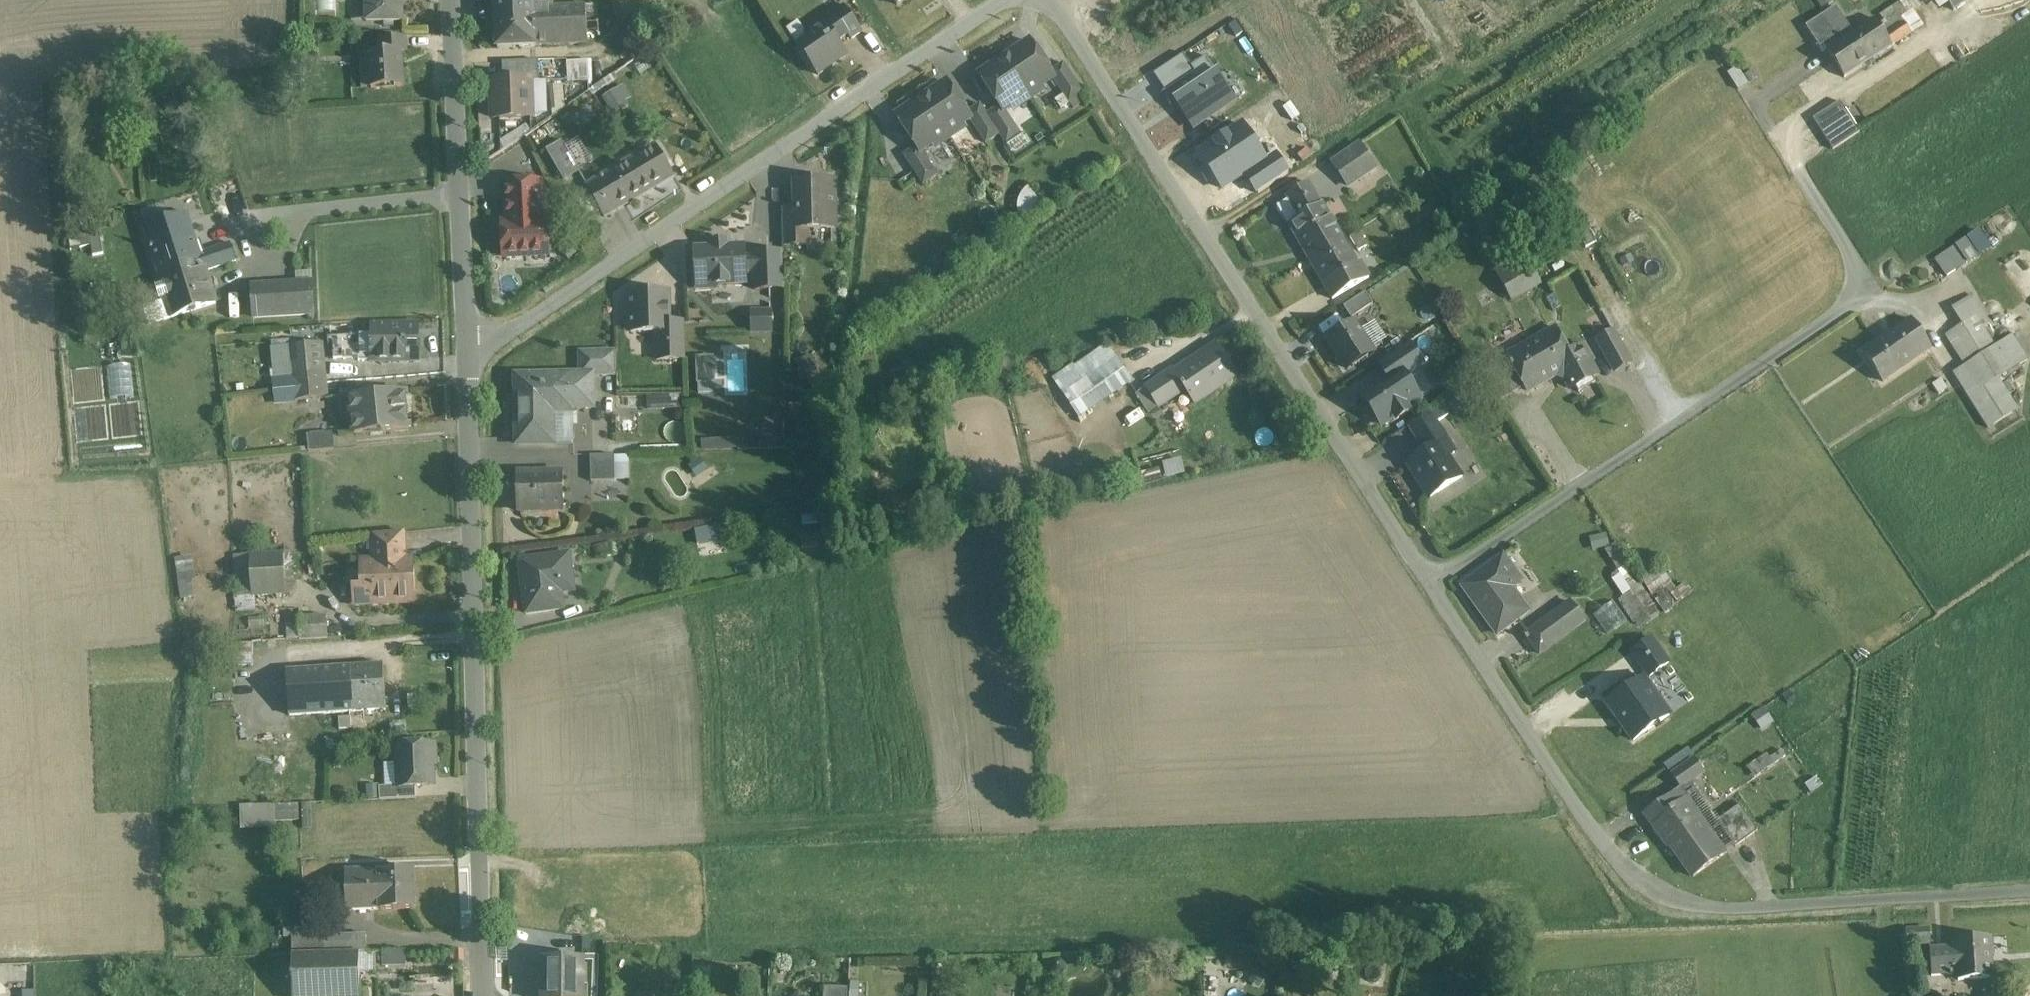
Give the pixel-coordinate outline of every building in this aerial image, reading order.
[(365,21),(404,21),(404,0),(365,0),(365,21)] [(496,18),(534,17),(534,28),(554,27),(553,7),(553,0),(495,0),(496,18)] [(625,21),(631,30),(621,37),(636,60),(647,52),(638,37),(671,15),(661,0),(656,0),(625,21)] [(597,5),(553,7),(554,27),(534,28),(535,46),(587,44),(587,32),(599,32),(597,5)] [(1836,7),(1806,27),(1819,48),(1823,45),(1826,50),(1853,33),(1836,7)] [(845,9),(825,23),(840,44),(848,38),(851,42),(863,34),(845,9)] [(534,17),(496,18),(497,48),(535,47),(535,46),(534,28),(534,17)] [(1874,19),(1853,33),(1826,50),(1844,77),(1892,46),(1885,35),(1874,19)] [(840,44),(825,23),(808,35),(810,38),(798,46),(820,77),(835,66),(834,65),(848,55),(840,44)] [(1904,23),(1885,35),(1892,46),(1911,34),(1904,23)] [(404,38),(380,40),(381,53),(399,52),(399,54),(404,54),(404,38)] [(1030,42),(1003,60),(1029,99),(1030,99),(1030,98),(1044,89),(1041,85),(1052,78),(1053,77),(1050,72),(1030,42)] [(381,53),(368,54),(370,88),(401,86),(399,54),(399,52),(381,53)] [(1029,99),(1003,60),(980,76),(1000,106),(1003,111),(1004,110),(1012,105),(1015,109),(1028,100),(1029,100),(1029,99)] [(587,61),(567,62),(568,81),(588,79),(587,61)] [(1083,93),(1063,63),(1050,72),(1053,77),(1052,78),(1069,103),(1083,93)] [(614,74),(588,91),(592,97),(618,79),(614,74)] [(493,81),(495,119),(532,117),(531,79),(493,81)] [(624,83),(603,94),(611,109),(632,98),(624,83)] [(967,113),(946,83),(923,99),(949,138),(950,138),(950,137),(964,128),(961,124),(969,119),(970,118),(967,113)] [(949,138),(923,99),(897,117),(917,147),(920,151),(921,151),(932,143),(935,147),(948,138),(949,139),(949,138)] [(1859,133),(1840,102),(1813,119),(1833,150),(1859,133)] [(987,114),(980,104),(967,113),(970,118),(969,119),(986,144),(999,135),(1000,134),(987,115),(987,114)] [(987,114),(987,115),(1000,134),(999,135),(1006,145),(1021,135),(1004,110),(1003,111),(1000,106),(987,114)] [(561,141),(546,150),(564,181),(580,172),(561,141)] [(655,145),(586,185),(605,218),(674,177),(655,145)] [(1360,145),(1333,163),(1349,186),(1375,168),(1360,145)] [(920,151),(917,147),(903,155),(923,185),(937,176),(921,151),(920,151)] [(540,201),(540,182),(505,183),(506,202),(540,201)] [(833,182),(795,183),(796,210),(797,231),(806,231),(835,230),(833,182)] [(1321,206),(1308,183),(1286,196),(1288,199),(1300,219),(1289,225),(1298,241),(1301,239),(1312,258),(1343,240),(1322,205),(1321,206)] [(1023,217),(1040,203),(1028,188),(1011,201),(1023,217)] [(1288,199),(1278,206),(1277,210),(1285,224),(1289,225),(1300,219),(1288,199)] [(540,201),(506,202),(507,222),(501,222),(502,229),(498,233),(499,246),(502,249),(503,256),(549,254),(547,220),(541,220),(540,201)] [(806,231),(797,231),(796,210),(782,210),(783,246),(806,245),(806,231)] [(187,216),(143,229),(155,267),(198,254),(187,216)] [(99,229),(66,235),(68,249),(101,244),(99,229)] [(1366,245),(1357,231),(1347,237),(1355,251),(1366,245)] [(1978,255),(1967,238),(1955,246),(1967,263),(1978,255)] [(1343,240),(1312,258),(1316,265),(1313,267),(1325,286),(1358,266),(1355,260),(1343,240)] [(727,243),(712,243),(712,248),(696,249),(697,271),(694,272),(695,290),(713,289),(713,286),(746,284),(745,273),(753,273),(753,257),(745,258),(744,247),(728,248),(727,243)] [(198,254),(155,267),(165,298),(170,314),(171,318),(214,304),(204,271),(235,262),(229,244),(198,254)] [(1955,246),(1935,260),(1946,277),(1967,263),(1955,246)] [(768,253),(752,254),(753,273),(754,290),(770,289),(768,253)] [(783,253),(768,253),(770,289),(784,289),(783,253)] [(1524,256),(1495,272),(1512,300),(1540,284),(1524,256)] [(1358,266),(1325,286),(1334,300),(1371,278),(1359,258),(1355,260),(1358,266)] [(311,283),(250,285),(252,316),(312,314),(311,283)] [(771,290),(751,291),(751,300),(771,299),(771,290)] [(669,293),(628,294),(628,317),(630,317),(631,332),(656,332),(670,331),(670,324),(669,293)] [(1365,295),(1344,309),(1352,320),(1372,306),(1365,295)] [(2012,371),(1982,329),(1991,323),(1972,296),(1954,309),(1964,324),(1947,336),(1967,365),(1955,374),(1994,429),(2020,410),(1999,380),(2012,371)] [(165,298),(139,306),(143,322),(170,314),(165,298)] [(771,312),(753,312),(753,332),(771,332),(771,312)] [(1911,320),(1864,352),(1884,381),(1931,349),(1911,320)] [(670,324),(670,331),(656,332),(657,360),(685,359),(684,323),(670,324)] [(417,325),(372,324),(372,360),(417,361),(417,325)] [(1354,324),(1326,343),(1344,371),(1373,352),(1354,324)] [(1555,328),(1532,342),(1532,343),(1508,356),(1506,357),(1525,387),(1527,391),(1529,390),(1528,389),(1549,378),(1550,380),(1556,376),(1576,365),(1570,354),(1555,328)] [(1612,332),(1598,340),(1615,371),(1630,363),(1612,332)] [(320,344),(290,347),(292,374),(323,371),(320,344)] [(1058,397),(1062,394),(1116,360),(1106,344),(1072,366),(1071,364),(1047,379),(1058,397)] [(1409,345),(1379,365),(1388,378),(1400,371),(1406,379),(1424,367),(1409,345)] [(1216,347),(1175,372),(1173,370),(1146,387),(1159,409),(1186,393),(1193,403),(1235,377),(1216,347)] [(1597,376),(1581,347),(1570,354),(1576,365),(1556,376),(1566,379),(1571,390),(1575,387),(1578,393),(1596,383),(1593,378),(1597,376)] [(616,351),(579,352),(579,375),(590,375),(590,378),(617,378),(616,351)] [(1507,354),(1480,369),(1501,401),(1525,387),(1506,357),(1508,356),(1507,354)] [(714,390),(712,355),(695,356),(697,391),(714,390)] [(798,359),(803,377),(819,372),(813,355),(798,359)] [(1116,360),(1062,394),(1076,417),(1131,382),(1116,360)] [(323,371),(292,374),(294,388),(324,385),(323,371)] [(1388,378),(1361,396),(1382,426),(1394,418),(1396,421),(1409,412),(1407,409),(1420,400),(1406,379),(1400,371),(1388,378)] [(572,375),(516,376),(517,445),(552,444),(551,410),(573,409),(573,406),(572,375)] [(579,375),(575,375),(572,375),(573,406),(591,405),(590,378),(590,375),(579,375)] [(324,385),(294,388),(295,401),(325,398),(324,385)] [(409,391),(353,396),(357,434),(413,429),(409,391)] [(1460,392),(1409,427),(1415,437),(1435,424),(1467,403),(1460,392)] [(684,408),(684,395),(647,396),(647,408),(684,408)] [(1435,424),(1415,437),(1425,453),(1406,465),(1428,500),(1461,479),(1439,444),(1446,440),(1435,424)] [(332,432),(307,434),(309,452),(334,450),(332,432)] [(701,438),(702,448),(744,446),(743,436),(701,438)] [(615,456),(591,456),(591,482),(615,481),(615,456)] [(1166,476),(1184,471),(1180,457),(1162,463),(1166,476)] [(563,473),(517,474),(518,511),(564,511),(563,473)] [(695,527),(697,552),(724,551),(723,526),(695,527)] [(403,532),(372,535),(373,552),(404,551),(403,532)] [(617,543),(592,547),(593,558),(618,555),(617,543)] [(283,554),(234,557),(235,597),(285,595),(283,554)] [(569,554),(519,560),(526,614),(563,609),(562,592),(574,591),(572,580),(573,580),(569,554)] [(189,555),(175,556),(180,597),(193,595),(189,555)] [(1503,556),(1462,586),(1498,634),(1529,611),(1511,588),(1521,581),(1503,556)] [(412,560),(361,562),(362,587),(354,588),(355,605),(413,603),(412,560)] [(1653,594),(1671,579),(1663,569),(1644,584),(1653,594)] [(1637,583),(1621,593),(1643,626),(1659,616),(1637,583)] [(1613,601),(1593,615),(1607,635),(1627,620),(1613,601)] [(1570,602),(1528,633),(1525,635),(1527,637),(1526,638),(1527,640),(1528,639),(1540,654),(1585,622),(1570,602)] [(327,616),(299,618),(299,640),(327,638),(327,616)] [(1652,639),(1632,652),(1650,677),(1669,663),(1652,639)] [(253,666),(253,643),(233,644),(233,666),(253,666)] [(383,665),(350,668),(353,712),(386,710),(383,665)] [(350,668),(287,671),(290,716),(353,712),(350,668)] [(1643,679),(1608,704),(1634,741),(1670,716),(1643,679)] [(431,745),(397,747),(399,786),(415,786),(433,785),(432,764),(435,760),(434,752),(431,749),(431,745)] [(1695,760),(1672,776),(1681,789),(1704,773),(1695,760)] [(415,786),(399,786),(379,787),(380,800),(416,798),(415,786)] [(1708,836),(1676,792),(1645,814),(1668,847),(1671,845),(1694,877),(1727,853),(1713,833),(1708,836)] [(298,805),(275,806),(275,821),(299,821),(298,805)] [(1740,805),(1717,822),(1735,848),(1758,831),(1740,805)] [(275,806),(240,807),(240,830),(275,829),(275,821),(275,806)] [(367,869),(343,871),(345,911),(380,909),(378,875),(367,876),(367,869)] [(412,871),(378,873),(378,875),(380,909),(380,910),(414,909),(412,871)] [(308,920),(284,921),(284,938),(292,938),(308,937),(308,920)] [(1930,930),(1906,931),(1907,946),(1917,946),(1928,945),(1931,945),(1930,930)] [(366,935),(350,936),(351,953),(359,953),(367,952),(366,935)] [(350,936),(324,937),(324,954),(351,953),(350,936)] [(308,937),(292,938),(292,954),(324,954),(324,937),(308,937)] [(1989,937),(1956,940),(1956,948),(1959,974),(1959,983),(1991,980),(1989,958),(1991,958),(1989,937)] [(1928,945),(1917,946),(1918,964),(1929,963),(1928,945)] [(1956,948),(1930,950),(1932,977),(1959,974),(1956,948)] [(383,952),(385,995),(407,995),(405,951),(383,952)] [(376,973),(375,952),(367,952),(359,953),(360,973),(376,973)] [(292,954),(293,995),(360,995),(360,973),(359,953),(351,953),(324,954),(292,954)] [(544,959),(543,995),(582,995),(582,987),(586,987),(586,968),(582,968),(582,959),(544,959)] [(858,981),(848,980),(848,995),(858,995),(858,981)] [(824,987),(823,995),(847,995),(848,989),(824,987)]
